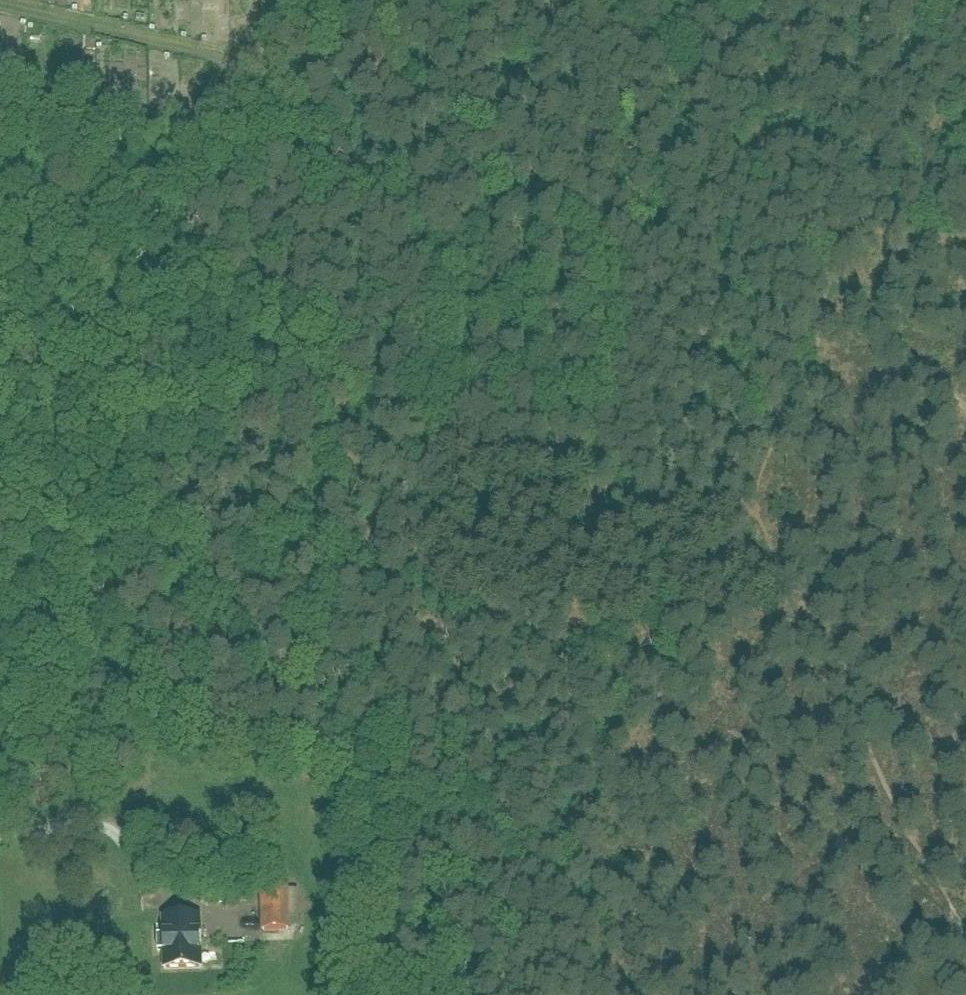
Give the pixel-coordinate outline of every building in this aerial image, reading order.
[(260,889),(261,932),(290,931),(289,889),(260,889)] [(164,918),(165,969),(201,968),(199,917),(164,918)]
